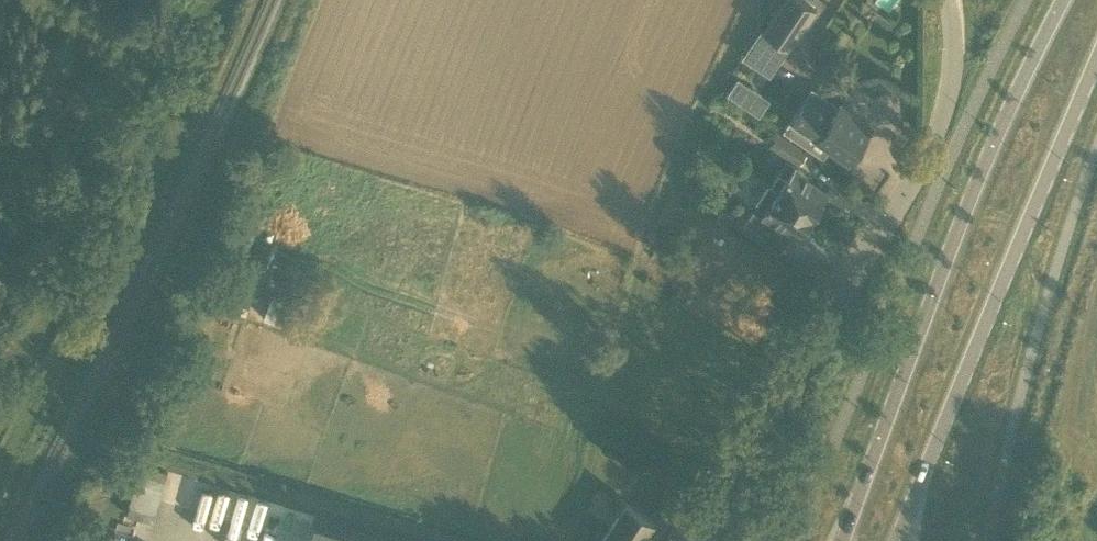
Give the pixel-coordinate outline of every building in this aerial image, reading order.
[(803,0),(785,0),(764,31),(789,49),(816,9),(803,0)] [(738,76),(728,94),(763,112),(772,94),(738,76)] [(806,98),(784,130),(822,156),(830,145),(849,158),(871,126),(838,103),(831,115),(806,98)] [(778,132),(771,143),(800,163),(807,152),(778,132)] [(828,190),(806,175),(807,172),(787,159),(771,184),(813,213),(815,210),(818,210),(822,205),(821,201),(823,198),(822,198),(828,190)] [(812,215),(813,213),(771,184),(754,209),(771,221),(775,220),(776,220),(797,235),(803,227),(804,227),(806,224),(809,224),(812,218),(812,215)] [(144,463),(134,504),(158,510),(168,469),(144,463)] [(620,497),(610,513),(617,517),(601,540),(644,540),(656,522),(620,497)] [(315,518),(308,540),(389,540),(315,518)]
